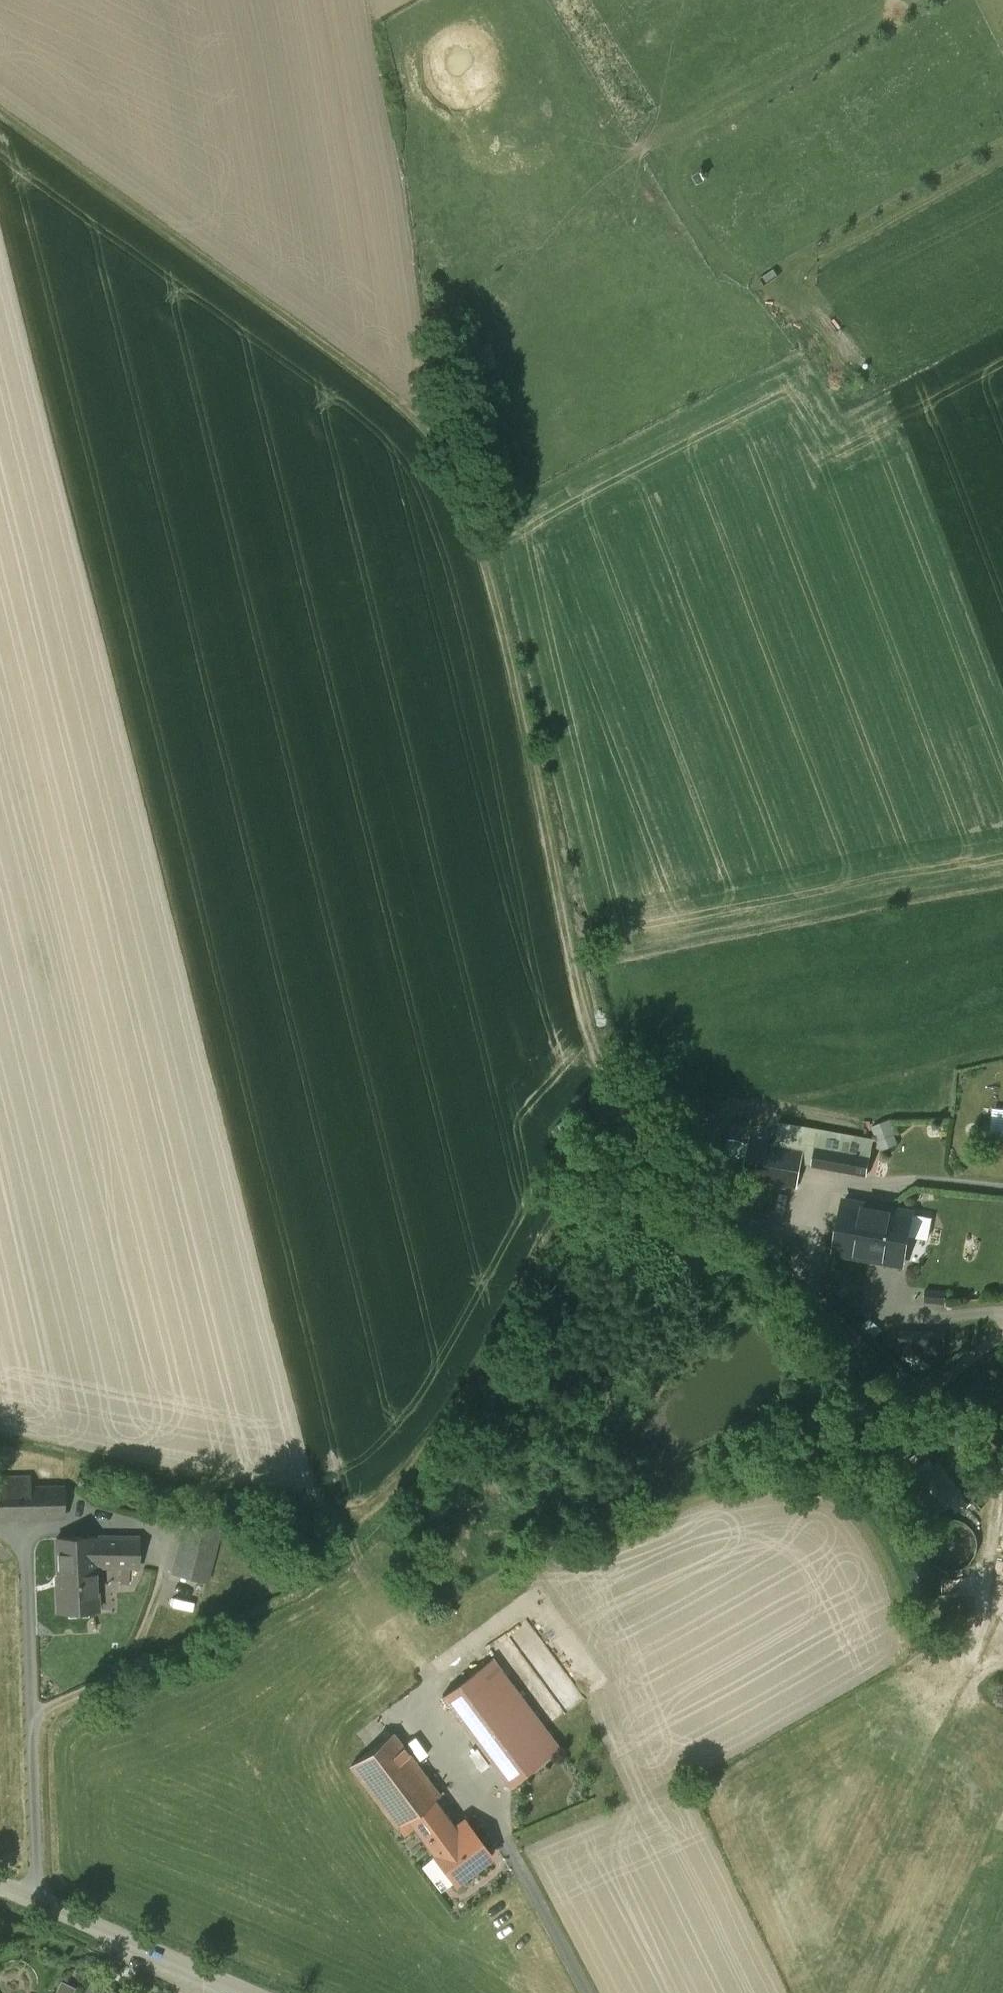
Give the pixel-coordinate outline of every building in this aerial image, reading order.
[(889,1120),(874,1126),(878,1138),(893,1133),(889,1120)] [(860,1138),(779,1123),(775,1144),(803,1149),(805,1151),(803,1163),(812,1164),(816,1146),(857,1153),(860,1138)] [(874,1140),(860,1138),(857,1153),(871,1156),(874,1140)] [(775,1144),(750,1140),(743,1177),(798,1187),(803,1163),(805,1151),(803,1149),(775,1144)] [(857,1153),(816,1146),(812,1164),(868,1174),(871,1156),(857,1153)] [(913,1211),(845,1199),(835,1252),(903,1264),(913,1211)] [(946,1291),(927,1289),(926,1300),(945,1302),(946,1291)] [(945,1336),(902,1335),(901,1352),(945,1353),(945,1336)] [(965,1494),(941,1462),(902,1491),(926,1523),(965,1494)] [(30,1476),(0,1477),(0,1518),(65,1516),(64,1486),(30,1487),(30,1476)] [(221,1524),(188,1516),(173,1571),(206,1580),(221,1524)] [(976,1553),(978,1543),(976,1533),(970,1525),(962,1519),(952,1518),(942,1520),(934,1526),(929,1534),(927,1544),(929,1554),(935,1562),(943,1567),(953,1569),(963,1567),(971,1561),(976,1553)] [(95,1536),(57,1538),(58,1568),(59,1590),(57,1590),(58,1612),(98,1610),(96,1566),(95,1536)] [(155,1537),(95,1536),(96,1566),(155,1567),(155,1537)] [(559,1748),(492,1658),(475,1671),(475,1670),(443,1694),(510,1785),(559,1748)] [(438,1793),(393,1733),(380,1743),(351,1764),(397,1825),(409,1816),(439,1794),(438,1793)] [(455,1828),(434,1799),(444,1791),(443,1790),(438,1793),(439,1794),(409,1816),(416,1824),(436,1853),(433,1855),(434,1856),(439,1852),(458,1878),(453,1882),(454,1883),(492,1854),(471,1827),(466,1820),(455,1828)] [(409,1816),(397,1825),(403,1834),(416,1824),(409,1816)] [(458,1878),(439,1852),(434,1856),(422,1865),(441,1891),(453,1882),(458,1878)] [(93,1983),(88,1992),(113,1992),(93,1983)]
